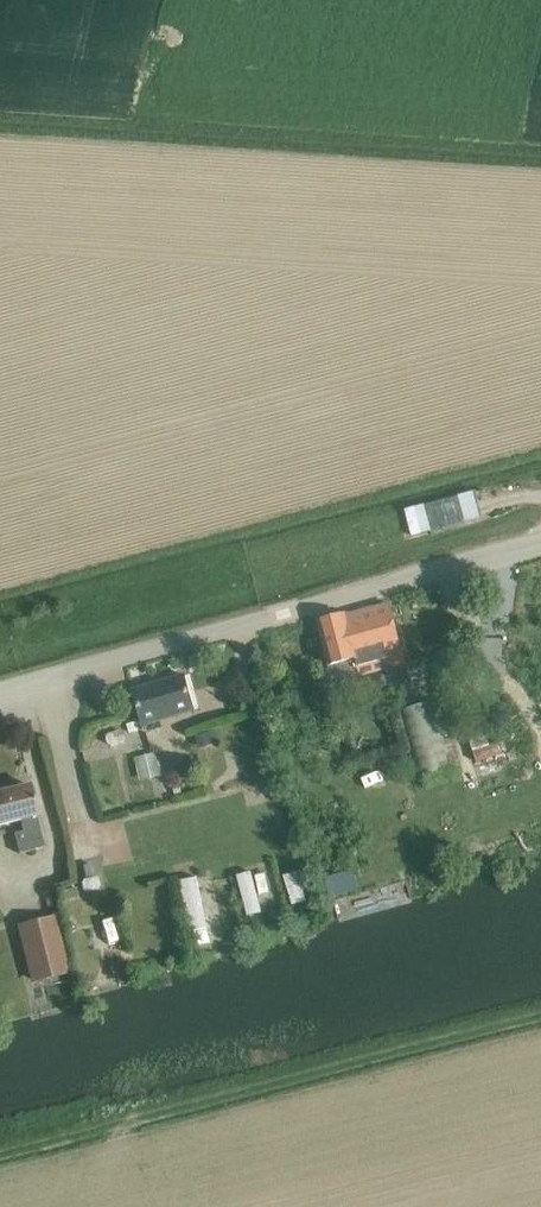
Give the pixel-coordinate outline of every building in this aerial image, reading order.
[(477,491),(405,510),(412,536),(483,516),(477,491)] [(320,623),(324,636),(326,646),(336,684),(406,667),(396,628),(390,605),(346,617),(345,616),(320,623)] [(140,712),(142,719),(193,705),(191,698),(185,675),(133,690),(140,712)] [(418,782),(453,771),(433,701),(399,711),(418,782)] [(216,730),(195,735),(199,748),(220,743),(216,730)] [(157,752),(134,758),(140,780),(162,775),(157,752)] [(30,784),(7,790),(6,784),(0,786),(0,826),(22,821),(24,831),(14,834),(19,854),(45,849),(36,808),(30,784)] [(357,894),(352,877),(327,884),(332,900),(357,894)] [(77,887),(61,890),(63,900),(79,897),(77,887)] [(15,926),(31,984),(70,974),(55,915),(15,926)] [(125,959),(111,963),(115,977),(117,976),(127,973),(127,972),(128,972),(128,971),(132,970),(130,965),(127,966),(125,959)]
